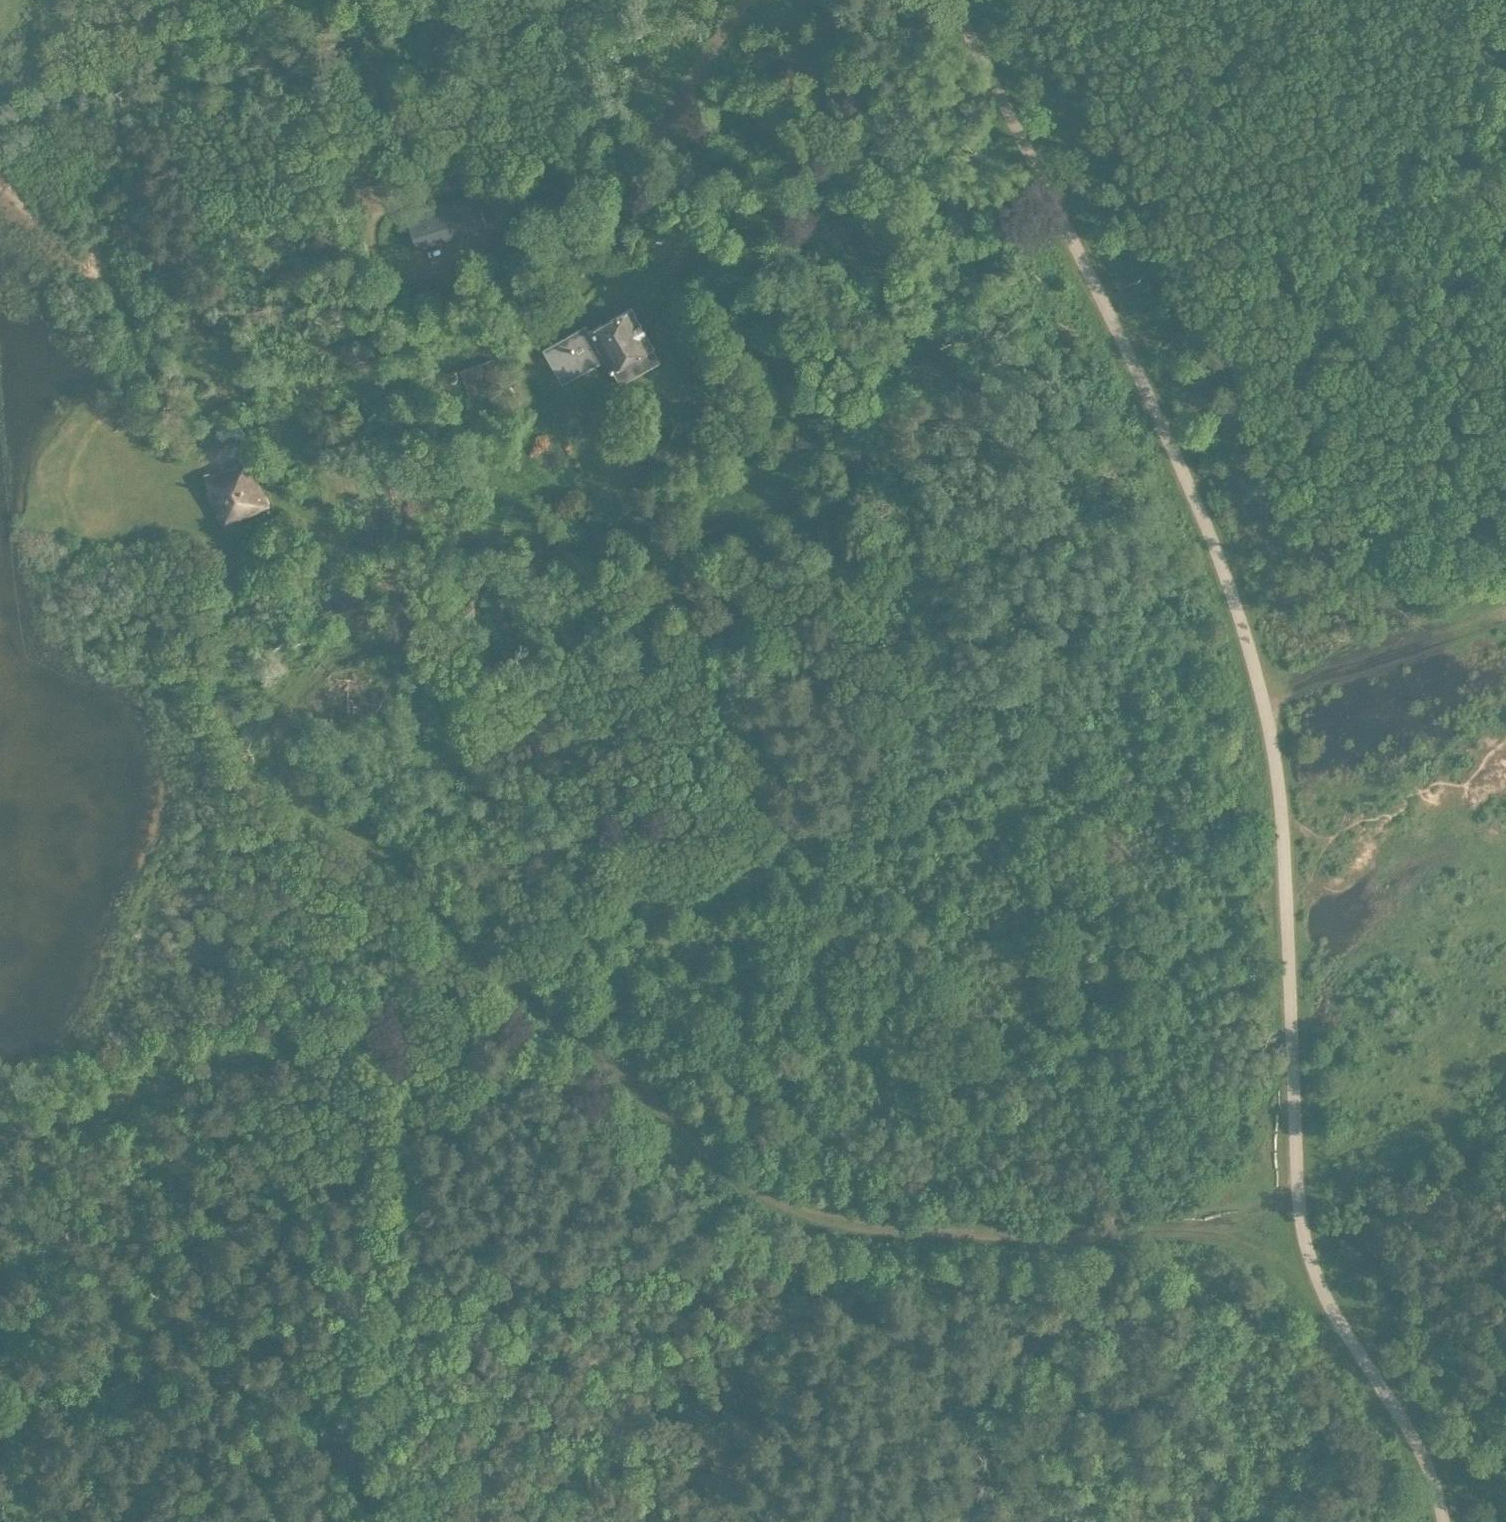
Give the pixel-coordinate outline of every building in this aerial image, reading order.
[(481,226),(471,192),(414,209),(400,213),(410,247),(481,226)] [(602,357),(618,382),(655,360),(626,307),(585,330),(582,325),(540,348),(557,381),(602,357)] [(191,452),(198,470),(239,453),(231,435),(191,452)] [(266,505),(245,456),(198,476),(220,525),(266,505)]
